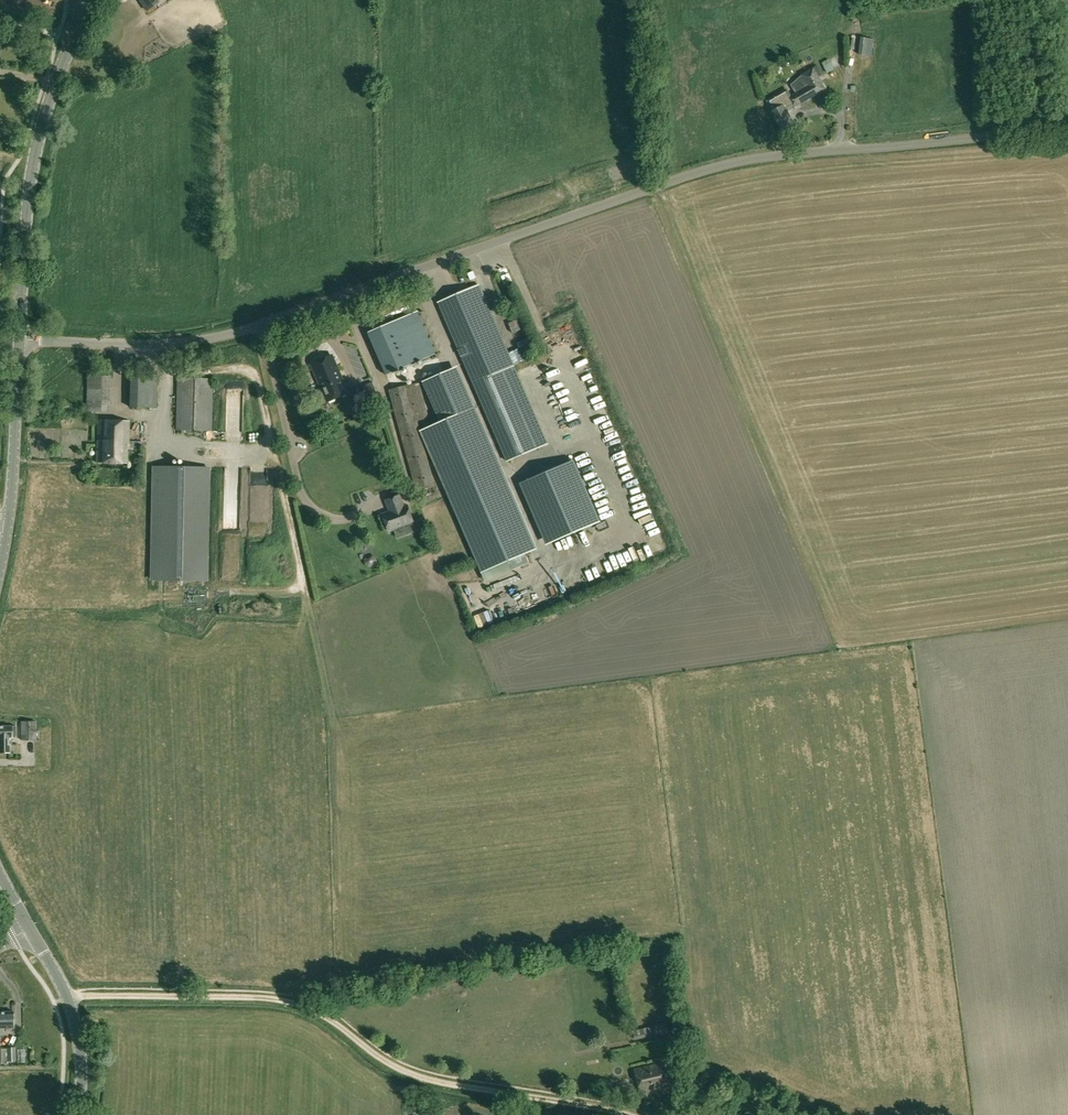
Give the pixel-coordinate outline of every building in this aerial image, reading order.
[(147,10),(158,3),(156,0),(140,0),(147,10)] [(859,49),(866,50),(868,37),(861,36),(859,49)] [(824,68),(827,73),(834,69),(831,63),(824,68)] [(808,85),(791,96),(787,89),(767,100),(773,111),(771,112),(782,130),(794,123),(787,111),(793,108),(807,100),(806,100),(826,89),(813,68),(802,75),(808,85)] [(504,370),(514,365),(480,286),(439,303),(507,461),(537,448),(504,370)] [(437,352),(418,312),(369,334),(388,375),(437,352)] [(360,348),(352,351),(361,377),(370,373),(360,348)] [(515,353),(519,371),(535,367),(533,358),(527,360),(525,351),(515,353)] [(348,393),(332,355),(311,364),(328,401),(348,393)] [(440,422),(421,431),(483,572),(537,548),(458,366),(422,381),(440,422)] [(109,411),(110,376),(87,376),(87,411),(109,411)] [(211,430),(212,379),(177,378),(176,430),(211,430)] [(363,401),(379,395),(373,382),(357,388),(363,401)] [(436,486),(421,431),(418,420),(429,417),(420,383),(408,385),(408,384),(389,389),(417,492),(436,486)] [(538,445),(549,441),(540,417),(530,421),(538,445)] [(129,444),(129,420),(98,420),(97,463),(127,463),(127,444),(129,444)] [(606,435),(613,431),(610,425),(602,430),(606,435)] [(608,439),(612,446),(621,442),(618,434),(608,439)] [(216,443),(226,445),(228,437),(218,435),(216,443)] [(156,466),(153,579),(207,580),(209,467),(156,466)] [(382,514),(389,532),(397,529),(399,534),(408,530),(406,526),(415,522),(408,504),(405,505),(400,494),(385,500),(389,511),(382,514)] [(579,541),(583,548),(593,543),(589,536),(579,541)] [(622,555),(626,567),(643,561),(638,549),(622,555)] [(597,578),(608,575),(604,561),(593,564),(597,578)] [(584,585),(590,584),(587,572),(581,573),(584,585)] [(578,576),(568,579),(571,590),(581,587),(578,576)] [(553,597),(569,593),(567,584),(551,588),(553,597)] [(515,606),(518,614),(528,610),(525,602),(515,606)] [(493,624),(502,621),(499,612),(489,616),(493,624)] [(21,721),(21,740),(43,740),(42,724),(37,724),(36,721),(21,721)] [(16,726),(11,726),(0,726),(0,752),(9,752),(9,737),(11,737),(16,737),(16,726)] [(13,1011),(0,1011),(0,1033),(3,1033),(3,1028),(13,1028),(13,1011)] [(633,1031),(635,1039),(667,1031),(665,1024),(633,1031)] [(1,1048),(1,1064),(8,1064),(8,1061),(17,1061),(16,1047),(7,1047),(7,1048),(1,1048)] [(670,1086),(664,1062),(635,1069),(641,1093),(670,1086)] [(702,1071),(688,1077),(692,1086),(707,1079),(702,1071)]
